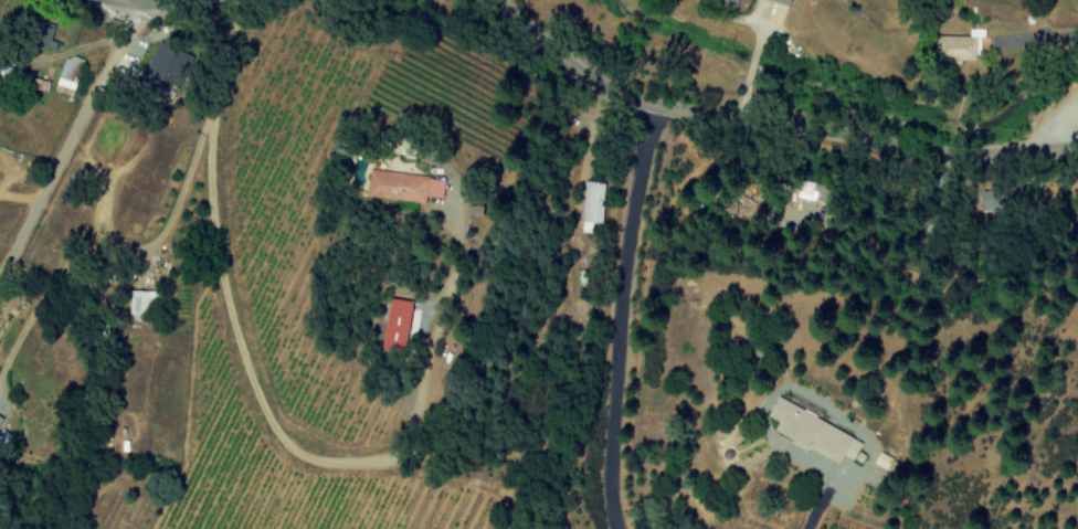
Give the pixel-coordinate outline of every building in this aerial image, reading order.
[(719,4),(734,9),(737,0),(720,0),(719,4)] [(35,46),(50,48),(52,28),(37,27),(35,46)] [(137,85),(162,97),(183,53),(158,41),(137,85)] [(81,59),(63,54),(53,90),(72,95),(81,59)] [(417,203),(421,176),(363,168),(359,195),(417,203)] [(605,182),(585,181),(583,231),(592,232),(592,223),(603,224),(605,182)] [(128,314),(149,315),(149,307),(158,307),(158,291),(128,290),(128,314)] [(372,350),(395,353),(402,301),(379,297),(372,350)] [(862,441),(775,397),(766,416),(776,421),(771,431),(805,448),(805,446),(838,463),(842,454),(852,459),(862,441)]
